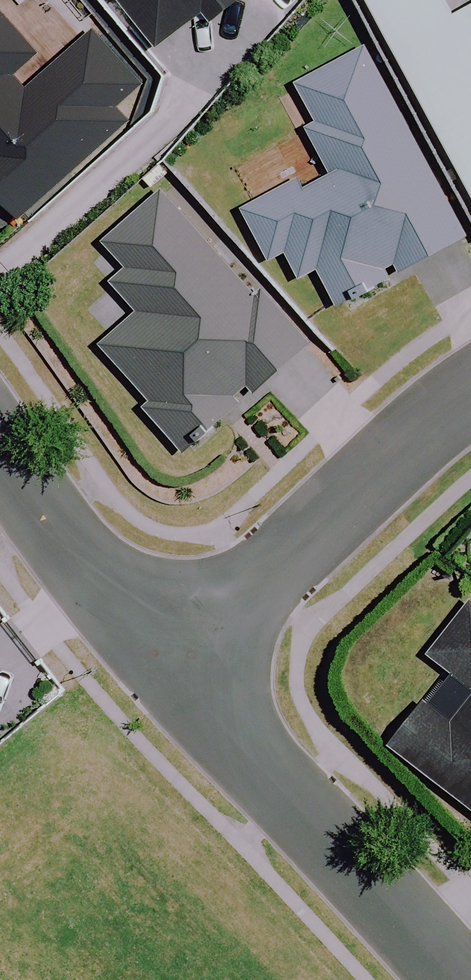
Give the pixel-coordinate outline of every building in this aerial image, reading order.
[(167,55),(236,0),(123,0),(167,55)] [(456,15),(448,0),(371,0),(470,186),(470,8),(456,15)] [(0,12),(0,198),(21,222),(127,124),(118,114),(146,89),(94,33),(28,93),(14,77),(39,54),(0,12)] [(230,172),(249,209),(277,263),(291,256),(302,277),(321,267),(339,303),(468,237),(371,46),(299,83),(303,90),(281,101),(290,132),(276,148),(230,172)] [(256,298),(161,193),(103,245),(129,274),(116,286),(141,314),(105,345),(153,398),(145,406),(187,452),(306,345),(260,294),(256,298)] [(430,657),(448,671),(423,703),(392,742),(470,804),(470,605),(430,657)]
